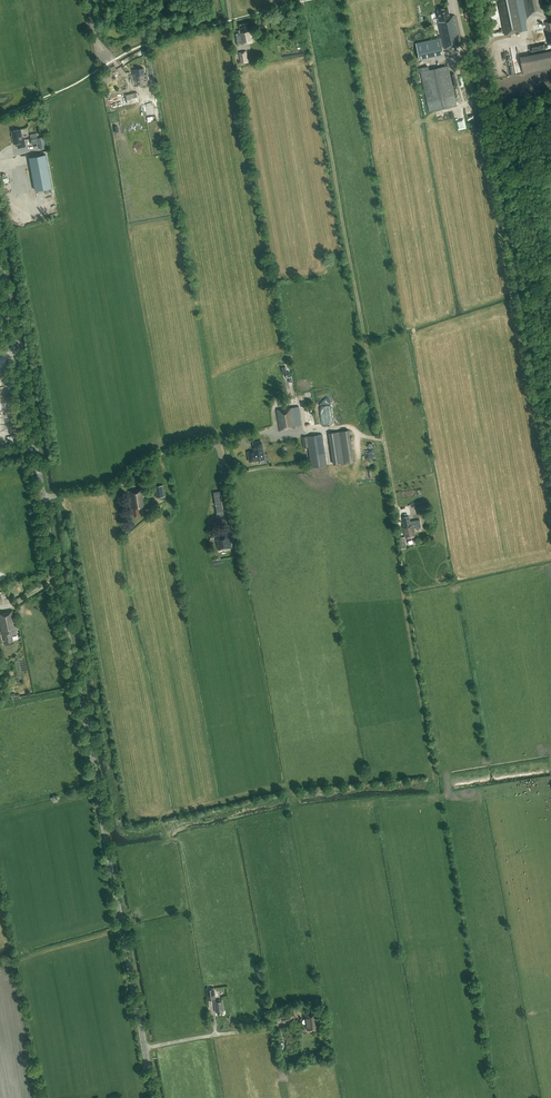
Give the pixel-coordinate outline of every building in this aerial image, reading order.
[(504,35),(522,32),(527,31),(526,23),(527,17),(549,13),(548,6),(543,6),(542,0),(498,0),(504,35)] [(444,48),(461,45),(454,15),(449,16),(447,7),(437,9),(438,13),(437,13),(438,19),(444,48)] [(239,25),(240,30),(234,31),(235,36),(239,36),(239,33),(241,44),(253,42),(251,29),(250,29),(249,23),(239,25)] [(440,38),(415,43),(419,60),(444,55),(440,38)] [(248,62),(246,51),(238,52),(241,63),(248,62)] [(520,57),(523,74),(550,68),(550,51),(520,57)] [(417,73),(420,72),(429,112),(457,105),(448,65),(429,70),(428,66),(416,69),(417,73)] [(145,75),(144,68),(132,70),(135,86),(136,86),(136,87),(149,84),(147,74),(145,75)] [(139,102),(137,93),(109,99),(112,108),(139,102)] [(24,139),(22,139),(20,129),(12,131),(13,138),(12,138),(13,144),(17,143),(18,148),(25,146),(24,139)] [(38,143),(36,133),(29,134),(31,145),(38,143)] [(46,155),(29,158),(35,191),(52,188),(46,155)] [(279,430),(280,430),(295,428),(295,426),(302,425),(299,407),(276,410),(279,430)] [(350,429),(330,432),(334,463),(354,461),(350,429)] [(311,468),(327,465),(322,434),(302,437),(303,447),(308,446),(311,468)] [(264,459),(261,442),(254,443),(255,451),(248,452),(250,461),(264,459)] [(154,486),(156,497),(165,496),(163,485),(154,486)] [(139,510),(146,509),(143,489),(129,491),(131,506),(132,506),(134,516),(140,514),(139,510)] [(417,506),(418,514),(426,513),(425,504),(417,506)] [(403,517),(403,520),(404,524),(403,525),(403,527),(405,538),(415,536),(413,524),(410,524),(409,516),(403,517)] [(216,539),(218,550),(232,548),(230,537),(229,537),(227,530),(221,531),(222,536),(216,537),(217,539),(216,539)] [(16,633),(15,628),(16,628),(12,611),(0,613),(0,625),(2,636),(4,636),(5,642),(13,640),(12,634),(16,633)] [(208,1000),(216,999),(214,987),(206,988),(208,1000)] [(222,1010),(223,1010),(222,1000),(214,1001),(216,1011),(218,1011),(218,1013),(222,1012),(222,1010)] [(278,1011),(279,1021),(295,1019),(294,1009),(278,1011)] [(304,1024),(305,1024),(306,1023),(307,1029),(319,1028),(317,1013),(305,1014),(306,1019),(305,1019),(304,1019),(303,1020),(302,1021),(302,1022),(303,1022),(303,1023),(304,1024)]
